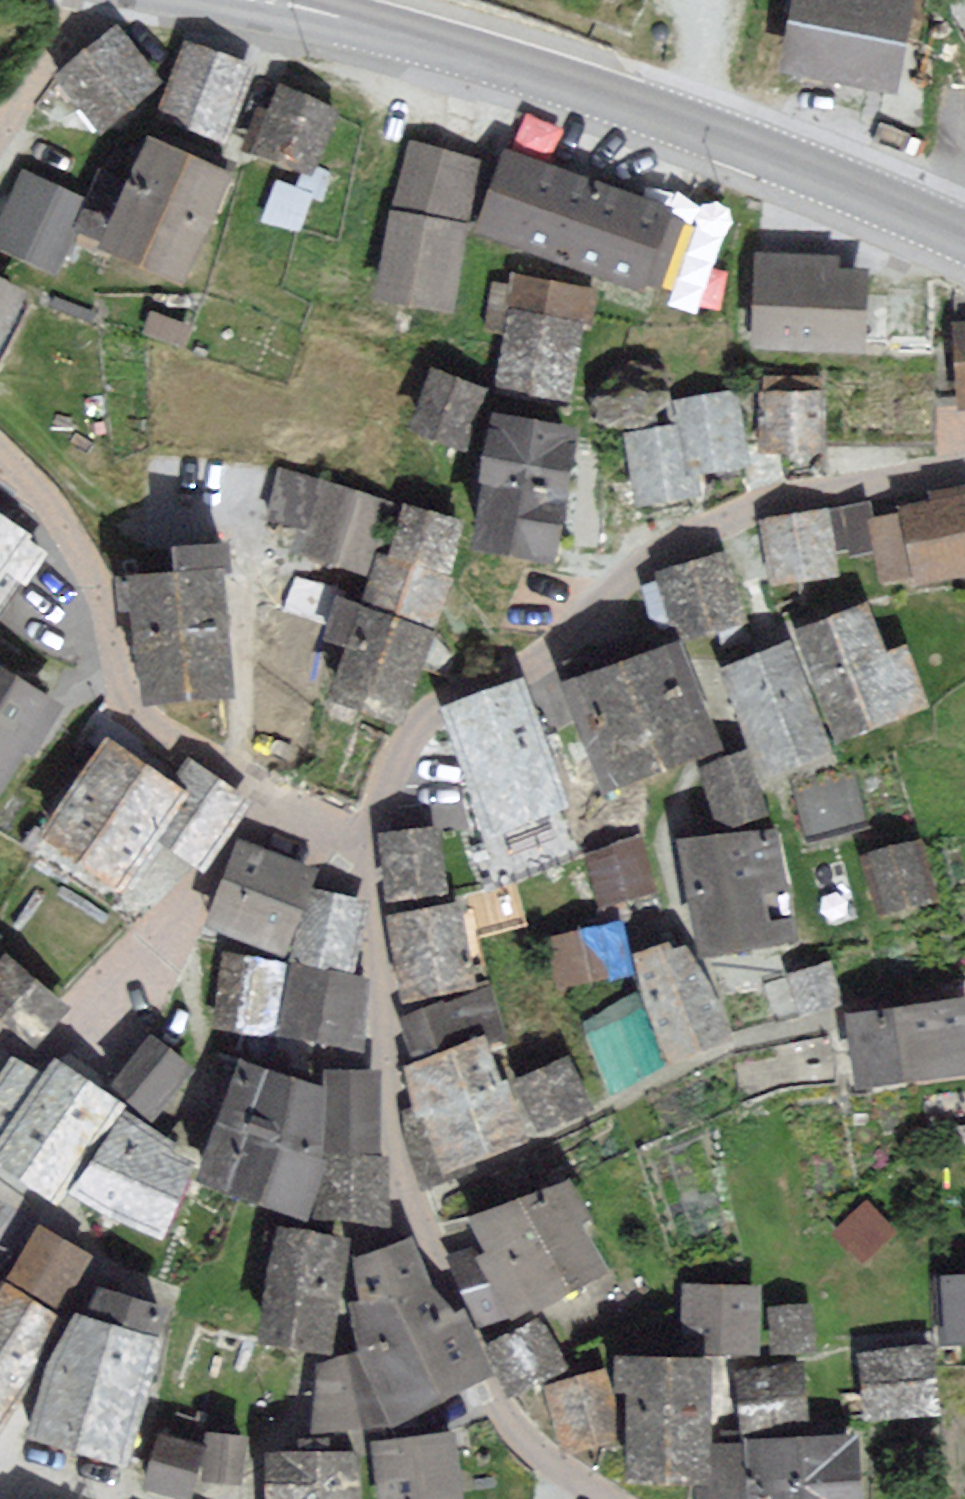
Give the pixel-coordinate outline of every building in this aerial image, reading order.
[(907,0),(799,0),(787,66),(891,84),(907,0)] [(153,80),(114,33),(63,76),(102,123),(153,80)] [(220,57),(188,45),(163,114),(224,136),(248,67),(220,57)] [(331,113),(286,94),(263,149),(308,168),(331,113)] [(226,174),(151,142),(107,246),(182,278),(215,200),(226,174)] [(480,162),(412,147),(398,211),(466,226),(480,162)] [(571,178),(511,156),(484,228),(650,291),(678,218),(571,178)] [(25,177),(17,195),(0,236),(0,244),(51,266),(79,200),(25,177)] [(447,309),(466,226),(398,211),(380,295),(409,301),(447,309)] [(835,260),(759,256),(754,340),(858,345),(861,277),(834,275),(835,260)] [(588,293),(525,279),(503,383),(566,397),(569,381),(584,313),(588,293)] [(0,286),(0,334),(19,295),(0,286)] [(481,389),(433,373),(415,427),(436,434),(463,443),(481,389)] [(742,460),(729,393),(674,403),(678,426),(625,436),(638,504),(693,494),(688,469),(715,464),(742,460)] [(818,447),(819,393),(762,393),(761,447),(818,447)] [(571,429),(502,417),(480,543),(550,555),(567,451),(571,429)] [(385,504),(287,477),(275,518),(316,529),(309,551),(368,567),(385,504)] [(910,507),(922,575),(964,567),(964,497),(910,507)] [(392,556),(445,572),(457,533),(460,526),(406,509),(392,556)] [(836,569),(825,511),(770,521),(781,580),(808,575),(836,569)] [(42,552),(26,540),(29,536),(12,525),(0,517),(0,595),(13,575),(23,581),(42,552)] [(741,614),(721,553),(663,573),(674,603),(684,633),(741,614)] [(446,582),(381,561),(339,691),(405,712),(430,634),(446,582)] [(217,596),(216,574),(138,581),(148,696),(226,689),(217,596)] [(883,659),(864,609),(797,634),(836,738),(925,705),(905,651),(883,659)] [(687,682),(675,647),(571,686),(607,784),(711,746),(687,682)] [(825,752),(785,651),(725,674),(741,716),(765,776),(825,752)] [(0,677),(0,790),(49,705),(0,677)] [(558,804),(516,688),(447,712),(461,752),(489,829),(558,804)] [(177,794),(112,748),(48,837),(116,884),(153,832),(160,837),(194,861),(239,798),(196,767),(177,794)] [(747,759),(705,773),(723,828),(764,814),(747,759)] [(863,821),(852,779),(800,792),(810,834),(863,821)] [(436,828),(381,837),(394,909),(449,899),(436,828)] [(767,834),(690,847),(707,949),(784,936),(767,834)] [(636,839),(587,857),(604,904),(653,886),(643,860),(636,839)] [(930,899),(914,843),(870,856),(887,912),(930,899)] [(277,858),(243,845),(215,925),(284,949),(312,870),(277,858)] [(329,895),(314,892),(300,958),(348,968),(362,902),(329,895)] [(459,904),(392,917),(408,1000),(476,986),(459,904)] [(621,926),(554,940),(563,984),(576,982),(630,971),(621,926)] [(659,949),(636,958),(672,1046),(718,1028),(687,951),(671,958),(666,946),(659,949)] [(283,964),(228,957),(225,977),(219,1025),(274,1032),(283,964)] [(5,960),(0,966),(0,1015),(33,1042),(62,1007),(5,960)] [(836,1002),(827,968),(794,977),(804,1011),(836,1002)] [(366,980),(292,969),(282,1033),(356,1044),(361,1014),(366,980)] [(497,1031),(485,992),(404,1018),(416,1056),(497,1031)] [(852,1017),(857,1053),(862,1083),(964,1069),(964,1001),(852,1017)] [(658,1066),(632,1008),(590,1027),(594,1036),(616,1085),(658,1066)] [(498,1081),(481,1039),(408,1069),(424,1109),(407,1116),(415,1134),(431,1174),(521,1137),(498,1081)] [(167,1052),(153,1040),(114,1087),(147,1115),(186,1068),(167,1052)] [(319,1160),(310,1157),(328,1103),(333,1089),(242,1058),(235,1080),(202,1178),(301,1212),(319,1160)] [(56,1067),(46,1083),(16,1063),(0,1086),(0,1158),(53,1193),(112,1105),(101,1098),(56,1067)] [(583,1106),(563,1064),(519,1085),(538,1126),(564,1114),(583,1106)] [(375,1075),(333,1074),(333,1089),(328,1103),(327,1150),(373,1151),(374,1128),(375,1075)] [(123,1116),(76,1193),(164,1230),(193,1162),(168,1151),(171,1145),(148,1131),(123,1116)] [(382,1159),(328,1157),(326,1215),(352,1216),(380,1217),(382,1159)] [(589,1216),(570,1175),(475,1220),(485,1241),(487,1244),(453,1260),(459,1273),(483,1323),(596,1270),(574,1223),(589,1216)] [(0,1202),(0,1258),(26,1220),(0,1202)] [(889,1230),(866,1205),(835,1232),(858,1258),(889,1230)] [(83,1254),(39,1231),(13,1279),(57,1303),(70,1279),(83,1254)] [(312,1237),(279,1232),(263,1338),(327,1347),(343,1242),(312,1237)] [(477,1375),(409,1244),(363,1263),(377,1304),(359,1308),(365,1339),(368,1355),(328,1363),(325,1424),(389,1419),(477,1375)] [(942,1280),(944,1317),(945,1340),(964,1339),(964,1279),(942,1280)] [(4,1285),(0,1291),(0,1405),(24,1366),(55,1316),(4,1285)] [(756,1292),(690,1290),(688,1348),(739,1350),(754,1350),(756,1292)] [(43,1434),(115,1456),(158,1317),(130,1308),(102,1299),(93,1326),(78,1322),(43,1434)] [(809,1308),(772,1310),(774,1354),(811,1352),(809,1308)] [(558,1365),(537,1324),(491,1348),(512,1389),(540,1374),(558,1365)] [(932,1351),(863,1356),(866,1385),(868,1414),(937,1408),(932,1351)] [(706,1362),(621,1360),(620,1385),(635,1386),(632,1478),(703,1479),(705,1401),(706,1362)] [(799,1367),(742,1373),(746,1410),(748,1424),(805,1418),(799,1367)] [(599,1375),(550,1387),(565,1451),(596,1443),(614,1439),(599,1375)] [(450,1435),(422,1439),(377,1445),(385,1498),(458,1498),(450,1435)] [(242,1439),(210,1437),(208,1477),(239,1479),(242,1439)] [(201,1449),(162,1439),(151,1483),(166,1487),(189,1493),(201,1449)] [(856,1441),(730,1450),(731,1465),(717,1466),(718,1483),(718,1488),(710,1488),(711,1498),(860,1498),(859,1481),(856,1441)] [(352,1453),(272,1458),(275,1498),(355,1498),(352,1453)]
